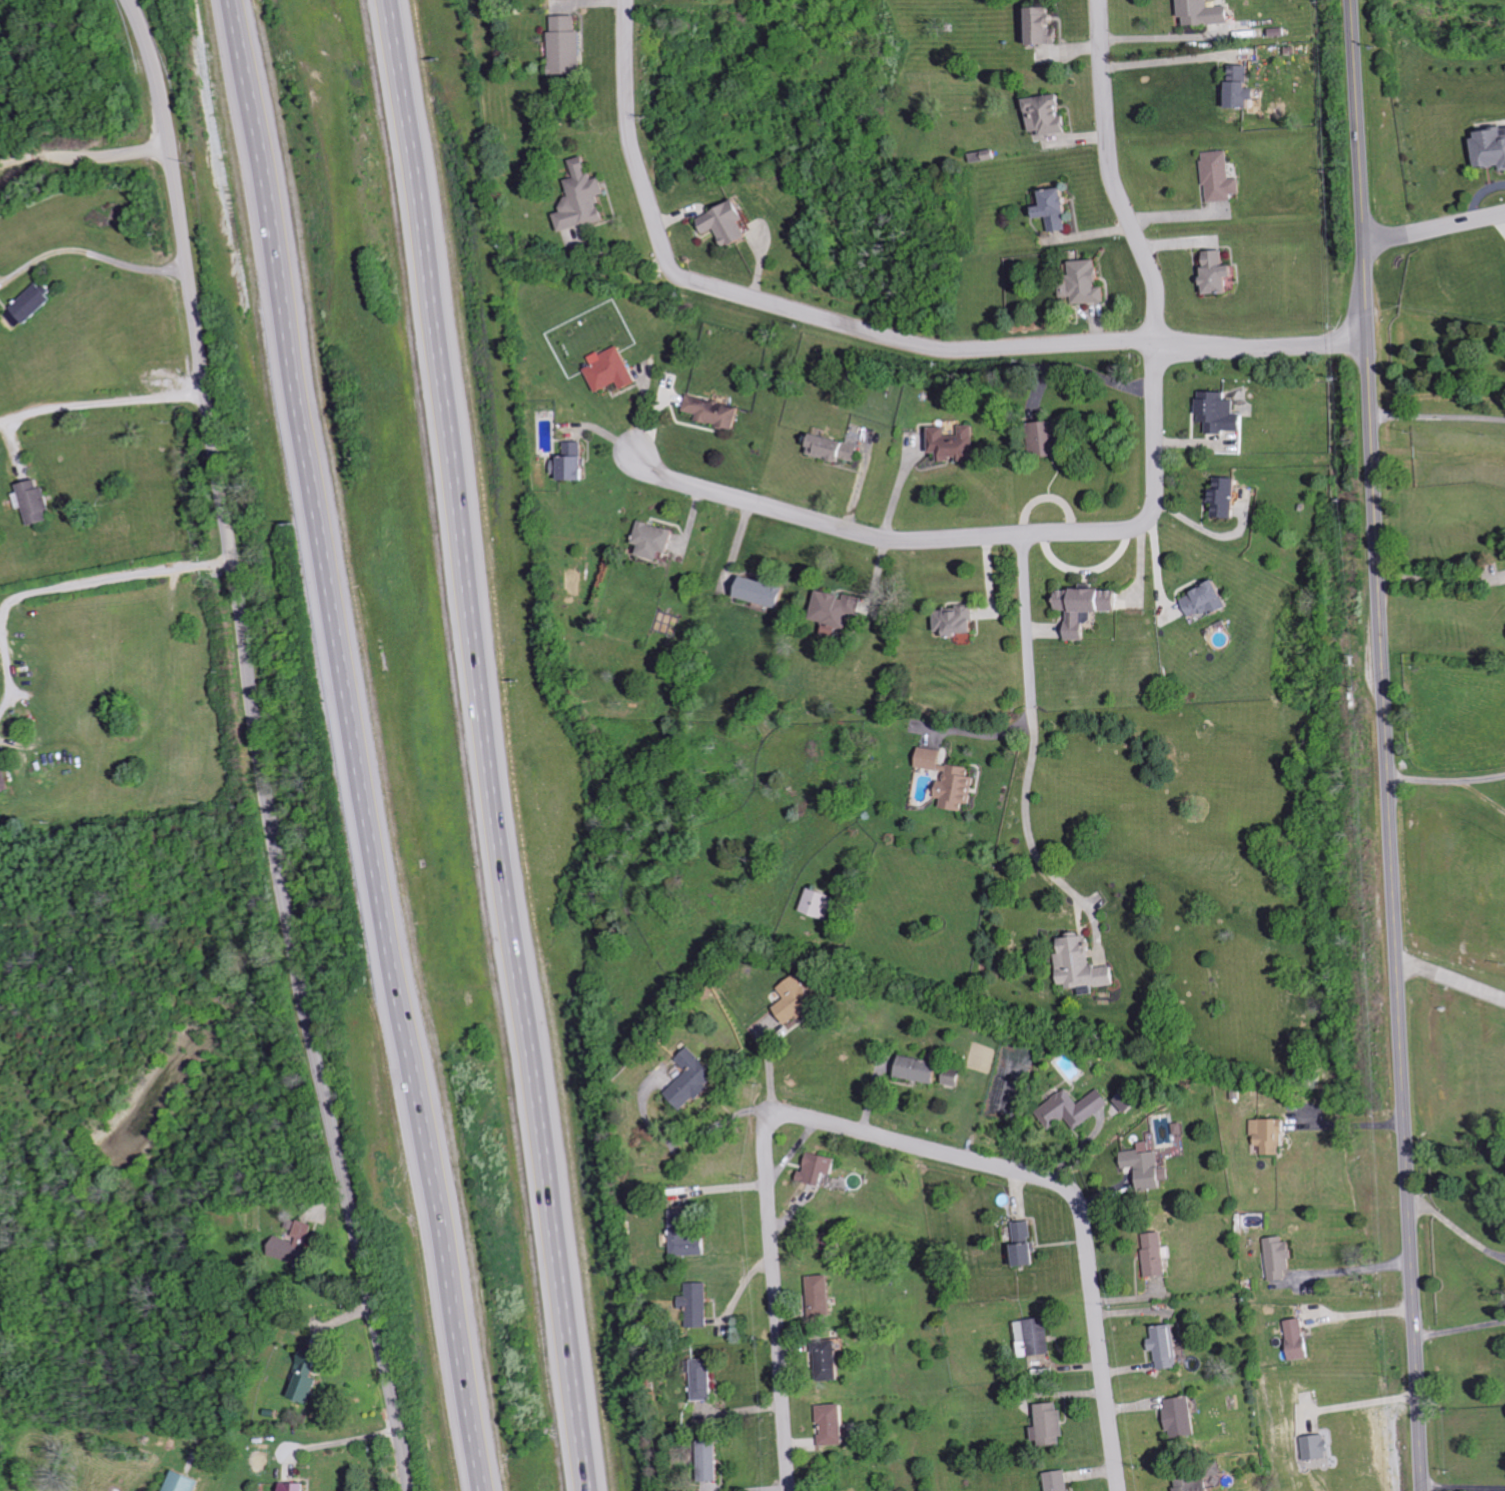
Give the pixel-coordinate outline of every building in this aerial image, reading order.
[(1233,23),(1233,6),(1212,7),(1211,0),(1183,0),(1184,18),(1188,18),(1189,25),(1233,23)] [(1037,45),(1063,44),(1062,7),(1036,8),(1037,45)] [(552,16),(554,74),(582,73),(582,61),(585,61),(584,31),(580,31),(579,16),(552,16)] [(1233,107),(1255,108),(1256,99),(1264,100),(1265,89),(1253,89),(1254,66),(1238,66),(1238,81),(1234,81),(1233,107)] [(1032,98),(1036,132),(1045,131),(1045,135),(1073,132),(1068,94),(1032,98)] [(1482,130),(1483,167),(1504,167),(1504,129),(1482,130)] [(1244,178),(1234,179),(1233,151),(1207,152),(1209,202),(1237,201),(1237,194),(1245,194),(1244,178)] [(563,232),(608,222),(602,196),(609,194),(605,177),(595,179),(590,156),(574,159),(579,178),(571,179),(574,196),(565,198),(568,212),(559,214),(563,232)] [(1053,232),(1071,230),(1069,215),(1075,214),(1073,188),(1049,191),(1051,206),(1042,207),(1043,220),(1052,219),(1053,232)] [(731,249),(755,238),(747,222),(753,219),(745,200),(704,218),(711,234),(722,229),(731,249)] [(1229,266),(1228,250),(1209,251),(1211,294),(1235,293),(1235,278),(1242,277),(1242,266),(1229,266)] [(1075,261),(1076,285),(1066,286),(1067,298),(1077,298),(1077,304),(1110,303),(1110,286),(1104,286),(1103,260),(1075,261)] [(16,335),(57,297),(42,281),(1,319),(16,335)] [(601,393),(624,383),(626,390),(642,384),(625,345),(594,358),(598,366),(590,369),(601,393)] [(1202,422),(1210,422),(1210,432),(1251,433),(1252,417),(1241,417),(1241,401),(1231,400),(1231,393),(1203,392),(1202,422)] [(746,406),(691,395),(688,412),(702,414),(700,421),(741,430),(746,406)] [(1062,423),(1038,422),(1036,456),(1061,457),(1062,423)] [(977,425),(963,425),(964,436),(951,436),(951,427),(934,428),(934,454),(943,454),(943,462),(978,461),(977,425)] [(863,446),(818,434),(812,454),(846,463),(847,459),(858,462),(863,446)] [(565,481),(591,482),(591,457),(586,456),(586,442),(568,442),(568,459),(556,459),(555,474),(565,475),(565,481)] [(22,508),(28,507),(33,524),(54,519),(52,510),(57,509),(51,486),(46,487),(44,478),(22,484),(24,491),(18,493),(22,508)] [(1241,479),(1219,478),(1217,519),(1240,519),(1241,479)] [(681,530),(643,522),(638,544),(645,546),(643,556),(665,561),(667,552),(676,553),(681,530)] [(782,610),(789,589),(749,576),(742,597),(782,610)] [(1235,608),(1225,582),(1186,596),(1193,617),(1208,611),(1210,617),(1235,608)] [(1098,612),(1126,613),(1127,591),(1060,590),(1060,611),(1072,611),(1072,641),(1092,641),(1092,622),(1098,622),(1098,612)] [(828,623),(826,632),(839,635),(840,627),(849,629),(852,611),(860,613),(863,598),(848,595),(848,597),(821,592),(815,620),(828,623)] [(940,633),(949,632),(949,636),(979,635),(978,607),(939,608),(940,633)] [(921,766),(949,770),(948,779),(944,779),(941,797),(946,798),(945,806),(969,809),(969,802),(977,803),(980,777),(973,776),(974,766),(945,762),(947,749),(923,746),(921,766)] [(12,789),(5,752),(0,753),(0,791),(12,789)] [(805,911),(832,918),(839,894),(812,887),(805,911)] [(1098,967),(1096,935),(1065,937),(1066,951),(1061,951),(1064,988),(1085,986),(1086,995),(1100,994),(1099,986),(1122,985),(1121,965),(1098,967)] [(823,1001),(799,973),(782,988),(789,997),(778,1007),(793,1024),(803,1015),(805,1018),(823,1001)] [(690,1070),(669,1092),(687,1110),(711,1087),(709,1085),(720,1074),(692,1046),(679,1059),(690,1070)] [(902,1077),(940,1083),(943,1061),(906,1055),(902,1077)] [(965,1073),(949,1070),(947,1083),(963,1086),(965,1073)] [(1115,1104),(1104,1088),(1080,1103),(1070,1088),(1038,1110),(1050,1129),(1069,1117),(1077,1128),(1115,1104)] [(1130,1114),(1144,1105),(1133,1089),(1120,1098),(1130,1114)] [(1266,1155),(1284,1155),(1284,1146),(1290,1146),(1290,1118),(1254,1119),(1254,1136),(1260,1136),(1260,1145),(1266,1145),(1266,1155)] [(1168,1187),(1168,1178),(1167,1178),(1165,1151),(1154,1152),(1153,1141),(1143,1142),(1143,1150),(1126,1151),(1127,1168),(1142,1167),(1143,1189),(1168,1187)] [(833,1185),(835,1173),(841,1174),(844,1157),(815,1152),(812,1170),(807,1170),(805,1180),(833,1185)] [(713,1254),(713,1234),(692,1234),(691,1206),(674,1207),(675,1255),(713,1254)] [(275,1256),(306,1266),(319,1225),(298,1218),(295,1229),(300,1230),(297,1240),(282,1235),(275,1256)] [(1040,1265),(1039,1242),(1034,1242),(1033,1221),(1017,1221),(1019,1266),(1040,1265)] [(1151,1277),(1173,1274),(1167,1231),(1146,1233),(1151,1277)] [(1268,1238),(1273,1281),(1285,1279),(1284,1272),(1296,1271),(1295,1258),(1298,1258),(1296,1241),(1288,1242),(1287,1236),(1268,1238)] [(813,1276),(817,1317),(841,1315),(837,1274),(813,1276)] [(683,1308),(691,1308),(690,1326),(712,1327),(714,1283),(690,1282),(689,1295),(683,1295),(683,1308)] [(1055,1352),(1049,1317),(1020,1321),(1026,1357),(1055,1352)] [(1291,1320),(1295,1360),(1316,1358),(1311,1318),(1291,1320)] [(1157,1327),(1159,1338),(1154,1338),(1156,1352),(1161,1351),(1163,1370),(1185,1368),(1181,1324),(1157,1327)] [(844,1340),(822,1341),(823,1380),(846,1379),(844,1340)] [(313,1403),(322,1378),(318,1376),(324,1358),(306,1351),(295,1381),(300,1382),(295,1397),(313,1403)] [(717,1358),(697,1359),(698,1400),(718,1399),(717,1358)] [(1196,1396),(1169,1399),(1173,1438),(1200,1435),(1196,1396)] [(1064,1409),(1060,1410),(1060,1402),(1040,1403),(1041,1426),(1036,1426),(1037,1445),(1066,1443),(1064,1409)] [(823,1424),(826,1424),(827,1445),(851,1444),(849,1404),(823,1405),(823,1424)] [(1334,1456),(1331,1434),(1303,1438),(1307,1461),(1334,1456)] [(725,1481),(724,1440),(706,1441),(707,1481),(725,1481)] [(203,1479),(177,1469),(169,1490),(198,1490),(203,1479)] [(1071,1469),(1048,1473),(1051,1490),(1074,1490),(1071,1469)] [(1213,1475),(1179,1479),(1181,1490),(1215,1490),(1213,1475)] [(285,1482),(284,1490),(309,1490),(309,1483),(285,1482)]
